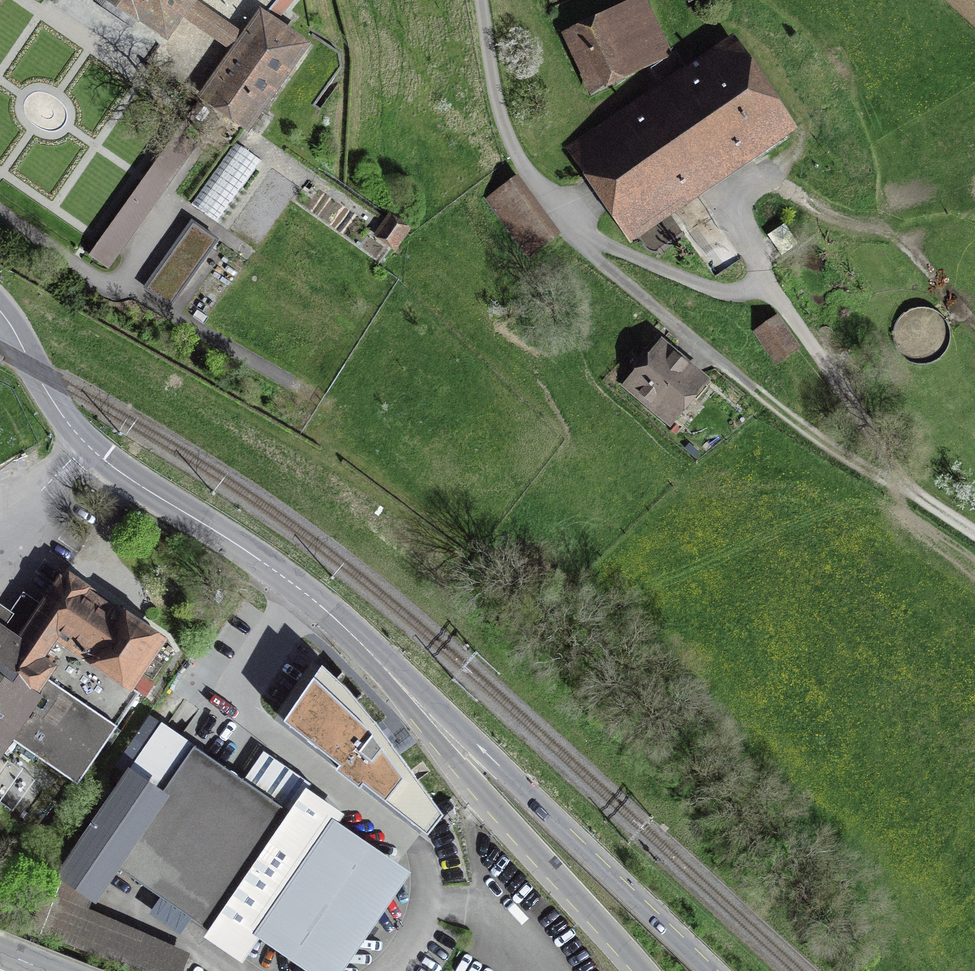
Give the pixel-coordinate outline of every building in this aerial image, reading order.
[(236,51),(245,38),(191,1),(192,0),(108,0),(137,20),(139,18),(166,37),(182,14),(236,51)] [(641,3),(571,36),(594,87),(665,54),(641,3)] [(261,15),(245,38),(236,51),(205,94),(249,125),(304,46),(261,15)] [(733,53),(584,153),(632,224),(781,124),(733,53)] [(178,136),(92,257),(107,267),(193,146),(178,136)] [(217,222),(262,160),(236,142),(192,204),(217,222)] [(550,235),(513,184),(488,202),(525,253),(550,235)] [(403,231),(389,221),(379,235),(393,245),(403,231)] [(147,288),(171,305),(217,240),(193,223),(147,288)] [(656,228),(641,238),(651,253),(666,243),(656,228)] [(922,366),(932,366),(941,363),(949,357),(954,349),(957,340),(956,330),(952,321),(945,314),(937,310),(927,308),(918,310),(910,314),(903,321),(899,330),(898,339),(900,349),(905,357),(913,363),(922,366)] [(776,318),(757,330),(777,361),(796,348),(776,318)] [(632,385),(674,421),(705,384),(663,348),(632,385)] [(33,698),(69,645),(129,686),(160,640),(64,574),(39,611),(19,598),(0,626),(0,676),(33,698)] [(139,693),(129,686),(69,645),(33,698),(7,736),(77,784),(139,693)] [(322,666),(284,722),(339,766),(335,770),(359,789),(363,784),(419,828),(437,806),(351,686),(322,666)] [(7,736),(33,698),(0,676),(0,746),(7,736)] [(122,765),(133,771),(159,720),(148,714),(122,765)] [(114,865),(212,933),(293,815),(241,779),(194,746),(161,795),(114,865)] [(161,795),(132,775),(57,885),(31,926),(82,946),(95,917),(82,911),(114,865),(161,795)] [(212,933),(212,934),(242,954),(257,933),(313,970),(324,970),(354,927),(360,931),(364,925),(368,919),(362,915),(395,866),(332,823),(338,815),(308,794),(293,815),(212,933)] [(181,954),(95,917),(82,946),(144,970),(174,970),(181,954)]
